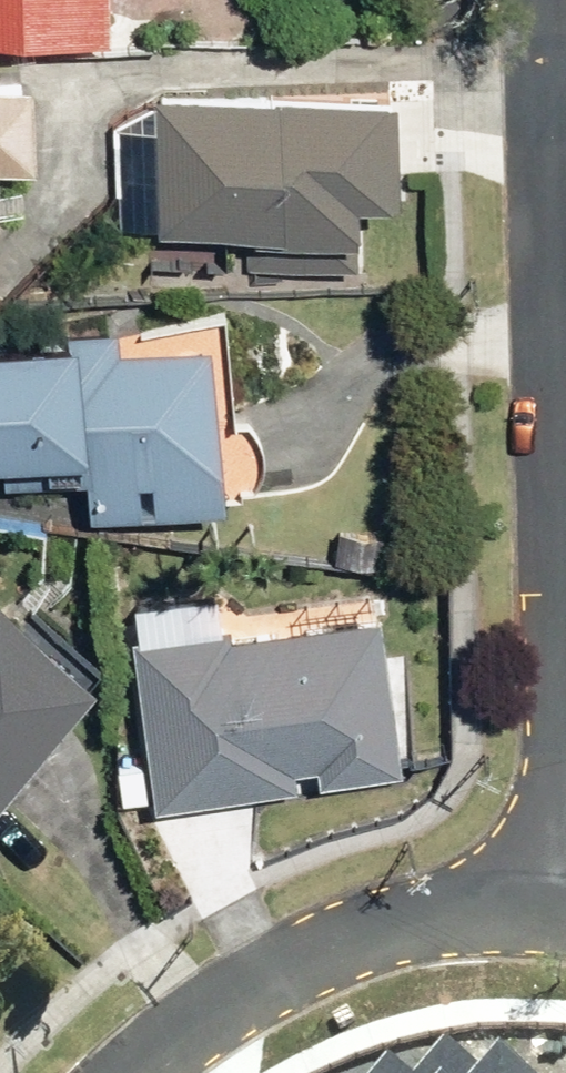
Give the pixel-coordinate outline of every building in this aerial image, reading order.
[(112,29),(112,0),(0,0),(0,28),(112,29)] [(0,75),(0,157),(35,158),(37,76),(0,75)] [(396,95),(161,86),(160,123),(125,122),(120,223),(359,233),(361,191),(392,192),(396,95)] [(429,196),(388,196),(386,292),(427,292),(429,196)] [(0,325),(0,452),(77,448),(81,516),(226,508),(215,334),(119,340),(118,318),(0,325)] [(111,650),(12,572),(0,587),(0,791),(111,650)] [(412,777),(395,619),(236,636),(234,616),(136,627),(156,806),(412,777)] [(499,1038),(479,1060),(446,1032),(415,1068),(391,1047),(368,1072),(539,1072),(499,1038)]
